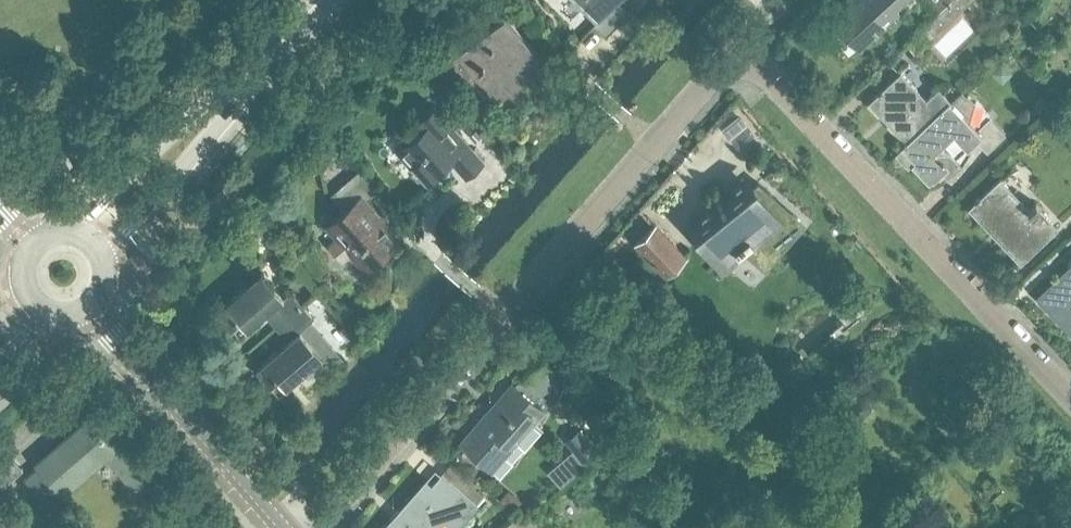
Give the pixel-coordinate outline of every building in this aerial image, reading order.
[(605,35),(628,11),(616,0),(617,0),(568,0),(605,35)] [(891,0),(841,0),(828,12),(838,23),(842,18),(850,26),(846,30),(848,31),(850,29),(861,41),(897,6),(891,0)] [(939,9),(924,24),(925,25),(906,44),(914,52),(967,2),(966,0),(949,0),(939,9)] [(939,9),(949,0),(931,0),(939,9)] [(545,59),(504,12),(451,58),(492,105),(545,59)] [(907,140),(949,100),(945,95),(934,106),(901,70),(869,100),(907,140)] [(949,100),(907,140),(901,146),(902,146),(898,149),(928,182),(932,178),(933,179),(942,170),(947,176),(951,172),(952,173),(962,164),(947,148),(944,150),(940,145),(953,132),(967,147),(975,139),(988,152),(1005,135),(990,119),(978,130),(969,121),(975,101),(968,92),(966,94),(962,90),(950,101),(949,100)] [(415,121),(421,127),(395,150),(410,167),(413,164),(428,180),(451,161),(465,177),(483,161),(434,105),(415,121)] [(749,172),(686,223),(722,268),(744,251),(765,270),(807,222),(749,172)] [(1020,261),(1043,240),(1057,227),(1035,203),(1029,209),(1000,178),(969,207),(1020,261)] [(344,209),(325,226),(335,236),(327,244),(343,262),(351,255),(364,270),(399,240),(381,220),(382,219),(348,180),(331,195),(344,209)] [(685,254),(656,223),(637,241),(666,272),(685,254)] [(1036,296),(1070,333),(1070,263),(1036,296)] [(260,271),(217,309),(240,334),(264,314),(274,326),(275,327),(301,304),(289,291),(282,296),(260,271)] [(286,340),(256,367),(266,379),(274,372),(286,386),(308,366),(315,374),(337,354),(308,321),(313,317),(301,304),(275,327),(286,340)] [(472,428),(460,442),(492,470),(517,440),(526,448),(540,430),(532,423),(544,409),(512,382),(472,428)] [(30,478),(46,497),(60,486),(63,490),(106,453),(143,496),(164,478),(103,409),(40,464),(43,467),(30,478)] [(598,452),(580,428),(566,439),(584,463),(598,452)] [(2,487),(23,469),(3,447),(0,449),(0,484),(2,487)] [(450,509),(462,520),(477,503),(441,472),(432,483),(427,479),(384,527),(434,527),(450,509)] [(513,527),(541,527),(529,514),(522,520),(517,515),(508,523),(513,527)]
